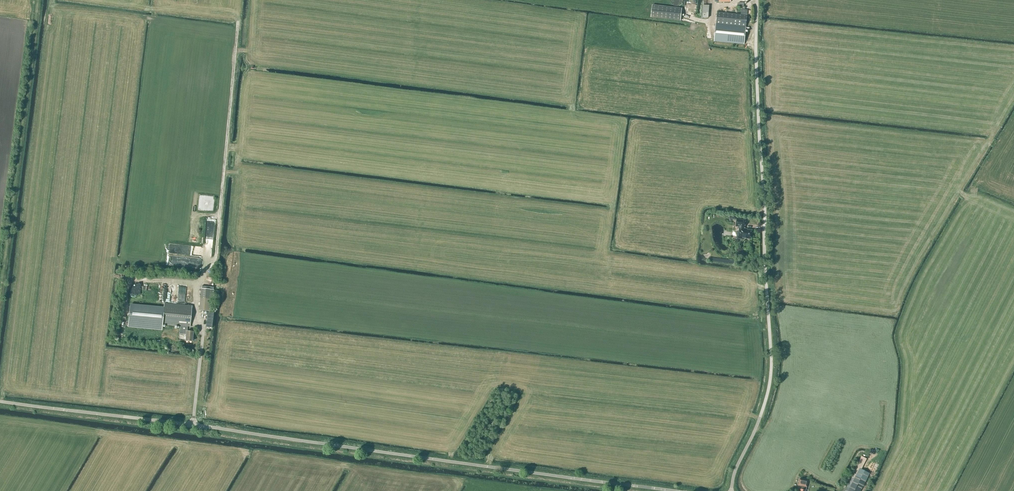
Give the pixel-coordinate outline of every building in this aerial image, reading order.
[(651,18),(681,21),(682,8),(652,5),(651,18)] [(741,9),(741,14),(717,12),(716,24),(718,24),(746,27),(748,10),(741,9)] [(744,44),(746,27),(718,24),(716,24),(714,41),(744,44)] [(750,239),(751,231),(747,230),(747,229),(745,229),(745,230),(743,230),(744,227),(745,221),(737,220),(736,226),(739,227),(739,232),(738,232),(737,238),(743,239),(744,238),(750,239)] [(214,287),(201,286),(201,288),(199,311),(211,312),(213,290),(214,287)] [(171,293),(170,302),(178,302),(179,299),(181,299),(181,293),(178,293),(178,290),(184,290),(184,288),(175,288),(175,293),(171,293)] [(190,326),(192,306),(164,303),(164,308),(162,324),(180,326),(180,330),(181,330),(181,334),(186,334),(185,341),(192,342),(193,332),(187,331),(187,326),(190,326)] [(161,330),(162,324),(164,308),(158,307),(131,305),(129,327),(161,330)] [(208,313),(206,327),(212,328),(214,313),(208,313)] [(879,465),(861,456),(851,477),(852,477),(847,487),(845,490),(865,490),(879,465)] [(807,484),(808,480),(799,479),(798,486),(801,486),(801,489),(800,489),(800,490),(805,490),(806,490),(807,484)]
